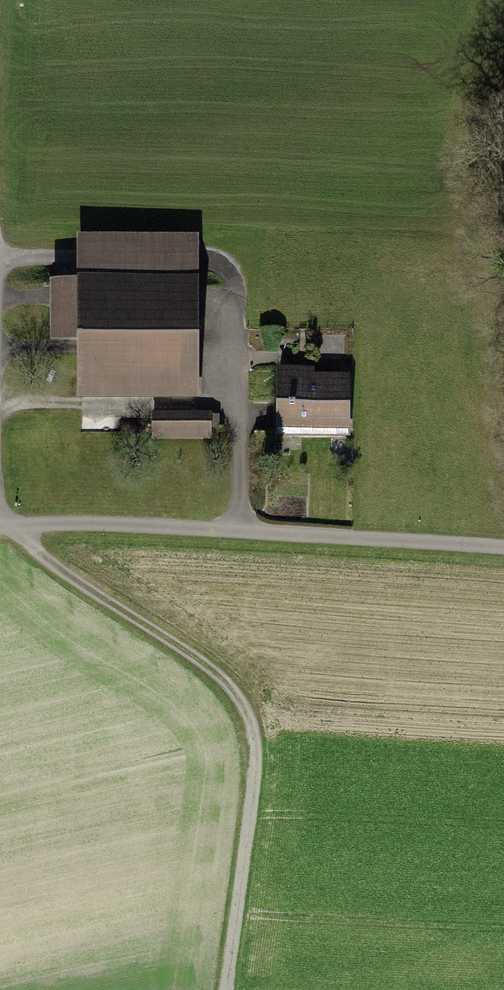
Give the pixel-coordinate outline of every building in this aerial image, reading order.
[(78,339),(78,398),(199,399),(200,236),(78,236),(78,279),(50,279),(50,338),(78,339)] [(279,369),(277,434),(350,437),(352,376),(314,374),(314,370),(279,369)] [(212,414),(150,413),(150,439),(211,440),(212,414)]
